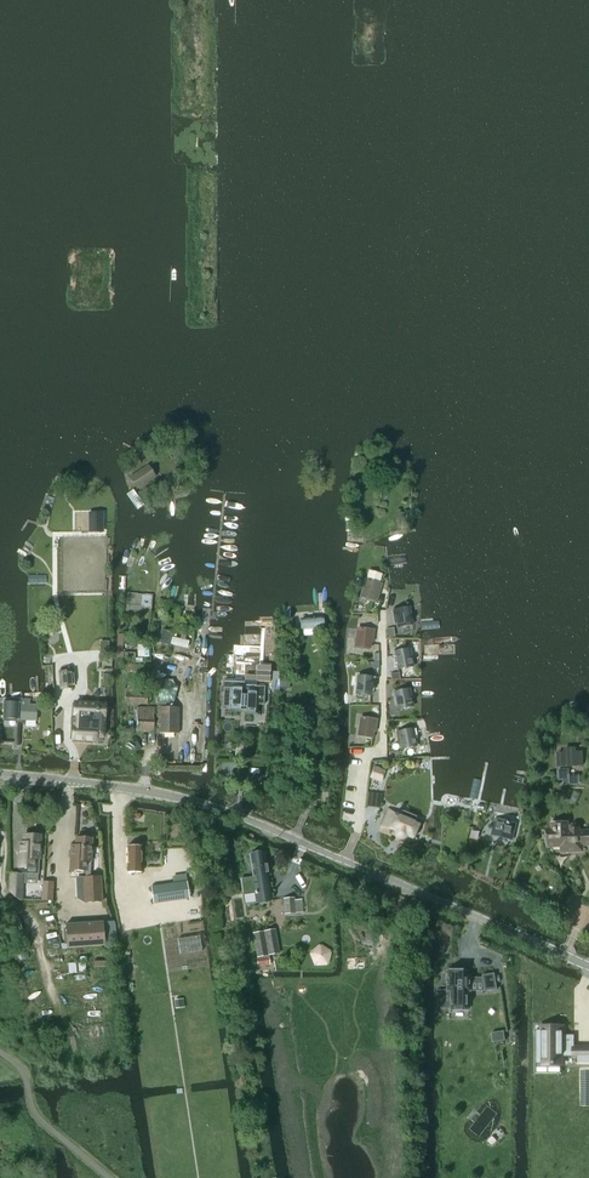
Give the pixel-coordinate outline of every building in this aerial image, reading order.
[(136,487),(153,477),(148,468),(132,478),(134,483),(133,483),(136,487)] [(375,601),(380,584),(368,580),(365,590),(363,589),(360,596),(375,601)] [(150,618),(152,595),(128,593),(125,616),(150,618)] [(408,618),(406,608),(394,610),(397,628),(412,625),(411,617),(408,618)] [(155,620),(154,627),(162,628),(169,619),(162,613),(157,620),(155,620)] [(300,630),(323,628),(322,617),(299,619),(300,630)] [(169,644),(172,632),(155,628),(152,640),(169,644)] [(96,629),(97,644),(106,644),(105,629),(96,629)] [(370,648),(372,630),(360,629),(359,639),(356,639),(355,646),(370,648)] [(123,634),(117,634),(116,657),(128,658),(128,664),(127,671),(148,673),(148,666),(131,665),(131,658),(134,658),(134,652),(122,652),(123,634)] [(408,660),(406,649),(395,651),(398,669),(413,666),(411,659),(408,660)] [(70,671),(61,672),(62,688),(71,688),(70,671)] [(371,695),(373,677),(361,676),(360,686),(357,686),(356,693),(371,695)] [(159,702),(173,702),(177,687),(165,679),(154,689),(159,702)] [(280,679),(279,689),(289,689),(289,679),(280,679)] [(244,686),(244,683),(224,682),(222,707),(228,707),(228,710),(246,711),(245,713),(257,714),(258,705),(264,705),(265,687),(244,686)] [(147,704),(148,687),(126,686),(125,703),(147,704)] [(406,689),(394,692),(392,693),(394,700),(396,700),(398,710),(413,707),(411,699),(408,700),(406,689)] [(5,702),(5,700),(4,700),(4,701),(3,701),(3,702),(4,702),(3,718),(2,718),(2,719),(3,719),(3,720),(4,720),(4,718),(17,719),(17,720),(18,720),(18,719),(19,719),(18,719),(19,703),(20,703),(20,702),(19,702),(19,701),(18,701),(18,702),(5,702)] [(36,720),(36,706),(29,706),(29,701),(21,700),(21,719),(36,720)] [(71,718),(71,724),(73,724),(72,739),(94,741),(95,741),(95,736),(102,737),(103,737),(104,713),(89,713),(90,704),(74,703),(73,718),(71,718)] [(153,711),(157,711),(157,708),(157,707),(136,707),(136,731),(153,731),(153,711)] [(157,708),(157,711),(156,733),(178,733),(179,709),(157,708)] [(359,728),(358,735),(373,738),(374,732),(373,732),(375,720),(363,718),(362,728),(359,728)] [(410,729),(398,731),(396,732),(397,739),(399,739),(401,749),(416,746),(414,739),(412,739),(410,729)] [(557,752),(557,767),(584,766),(583,751),(576,751),(576,747),(563,748),(564,752),(557,752)] [(381,780),(384,771),(374,768),(371,777),(381,780)] [(569,775),(568,769),(557,769),(557,780),(563,780),(563,785),(579,784),(579,775),(569,775)] [(413,838),(419,824),(388,811),(382,824),(396,830),(396,831),(396,832),(395,833),(396,834),(396,835),(397,836),(398,837),(399,838),(401,838),(402,838),(403,838),(405,837),(406,836),(406,835),(407,835),(413,838)] [(513,840),(516,823),(494,818),(491,835),(513,840)] [(565,824),(554,825),(554,833),(547,833),(548,845),(565,844),(565,850),(578,849),(578,844),(588,843),(588,834),(578,835),(577,829),(577,828),(577,827),(576,827),(575,826),(574,826),(573,826),(572,826),(572,827),(571,828),(571,829),(571,832),(565,832),(565,824)] [(18,854),(18,867),(22,868),(22,872),(24,872),(24,873),(38,874),(38,859),(39,859),(40,836),(24,835),(23,843),(19,843),(19,848),(18,854)] [(85,871),(85,877),(90,877),(91,862),(92,839),(75,838),(75,846),(71,846),(69,870),(85,871)] [(128,845),(127,872),(141,872),(141,846),(128,845)] [(255,891),(257,903),(271,900),(264,853),(250,855),(253,877),(240,879),(243,893),(255,891)] [(11,874),(10,891),(19,900),(21,900),(21,891),(22,882),(22,874),(17,874),(11,874)] [(84,902),(102,901),(101,876),(83,877),(84,902)] [(52,900),(53,882),(43,882),(42,900),(52,900)] [(151,887),(153,904),(189,898),(186,882),(151,887)] [(294,900),(294,897),(283,898),(285,914),(296,913),(295,913),(302,912),(301,899),(294,900)] [(67,948),(104,945),(103,922),(65,924),(67,948)] [(257,957),(278,953),(274,929),(253,933),(257,957)] [(258,968),(270,965),(268,956),(256,958),(258,968)] [(438,990),(438,1009),(451,1009),(451,1010),(468,1010),(468,991),(471,991),(471,983),(483,983),(485,991),(497,989),(495,973),(482,975),(483,978),(471,978),(471,975),(468,975),(468,971),(447,971),(447,990),(438,990)] [(586,1063),(588,1063),(588,1049),(586,1049),(580,1049),(574,1049),(574,1037),(563,1037),(563,1029),(541,1029),(541,1032),(536,1032),(536,1059),(547,1059),(547,1066),(552,1066),(552,1067),(554,1067),(554,1066),(561,1066),(563,1066),(563,1057),(577,1057),(577,1063),(580,1063),(586,1063)] [(491,1033),(493,1042),(505,1040),(504,1031),(491,1033)]
